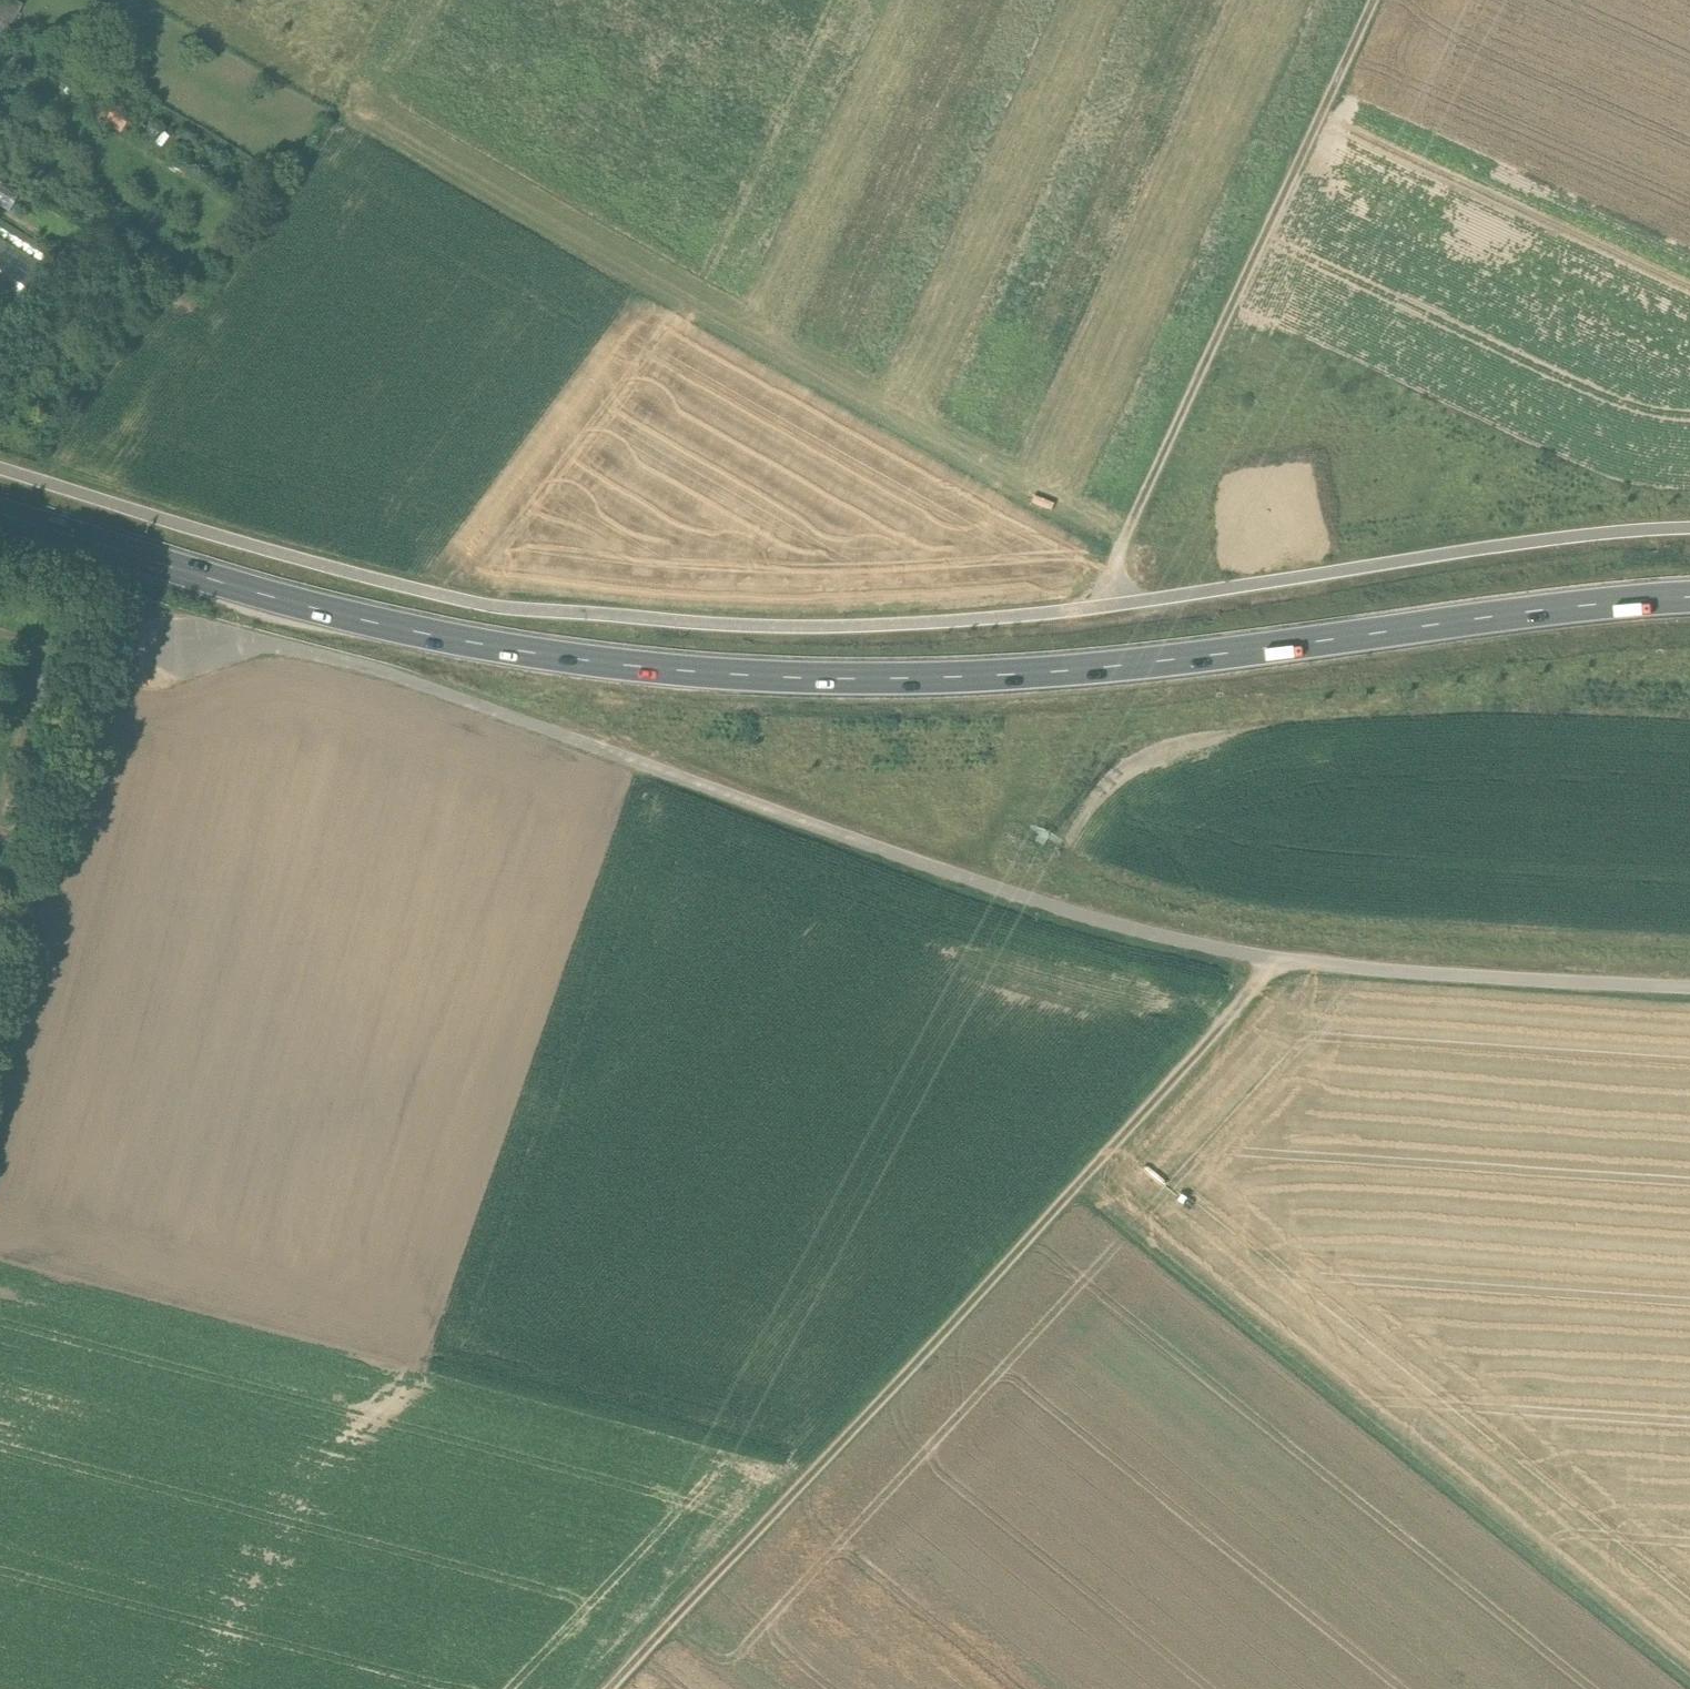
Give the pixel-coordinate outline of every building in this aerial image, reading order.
[(0,24),(0,51),(11,31),(0,24)] [(151,125),(147,135),(169,143),(173,133),(151,125)] [(28,319),(64,260),(0,221),(0,302),(28,319)]
